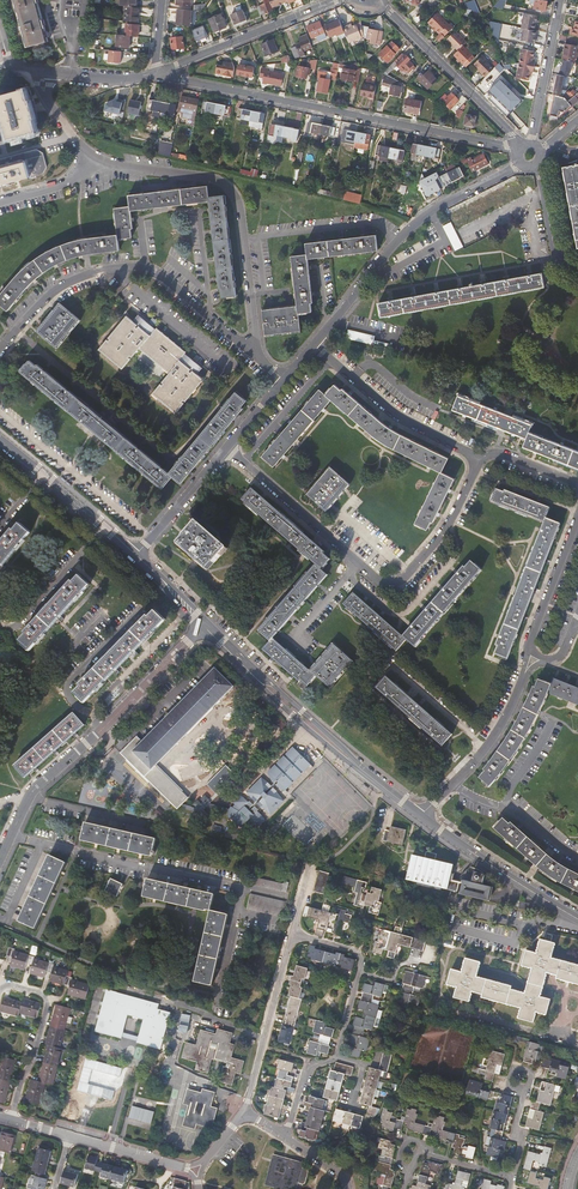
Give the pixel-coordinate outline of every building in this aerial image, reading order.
[(27,47),(49,40),(37,0),(14,0),(27,47)] [(257,7),(258,9),(261,16),(272,11),(273,13),(275,13),(273,8),(269,0),(263,0),(264,3),(257,7)] [(548,1),(544,0),(536,0),(534,9),(546,11),(548,1)] [(138,22),(139,7),(137,7),(125,6),(124,21),(138,22)] [(187,26),(188,10),(178,9),(177,25),(187,26)] [(236,26),(247,21),(243,10),(231,15),(236,26)] [(437,29),(436,29),(440,33),(441,32),(445,35),(453,26),(449,23),(449,24),(437,12),(428,22),(433,26),(434,26),(437,29)] [(535,22),(537,16),(524,13),(521,28),(523,28),(534,30),(535,22)] [(221,14),(209,19),(214,32),(226,27),(224,21),(226,21),(224,17),(223,18),(221,14)] [(339,34),(344,32),(342,27),(339,20),(333,22),(332,21),(323,24),(329,37),(336,34),(339,34)] [(320,21),(307,26),(312,38),(325,33),(320,21)] [(126,23),(125,35),(130,36),(138,37),(139,24),(126,23)] [(349,24),(342,27),(344,32),(348,42),(361,37),(358,28),(356,24),(352,25),(350,27),(349,24)] [(489,28),(486,24),(480,30),(484,33),(489,28)] [(203,26),(192,30),(196,40),(207,36),(203,26)] [(535,36),(536,31),(534,30),(523,28),(521,41),(534,43),(535,36)] [(383,32),(369,29),(367,39),(371,40),(370,43),(381,45),(383,32)] [(446,39),(458,50),(464,45),(466,42),(455,30),(446,39)] [(129,48),(130,36),(125,35),(116,34),(115,46),(129,48)] [(306,46),(311,44),(307,34),(298,38),(301,45),(291,48),(296,58),(300,56),(300,57),(305,55),(303,50),(305,49),(304,47),(306,46)] [(183,36),(170,38),(172,50),(184,48),(183,36)] [(274,39),(261,44),(266,56),(278,51),(274,39)] [(400,49),(392,41),(380,54),(389,63),(396,55),(395,54),(400,49)] [(565,43),(562,59),(564,60),(573,61),(575,62),(577,46),(565,43)] [(473,54),(464,45),(458,50),(454,54),(463,64),(466,66),(475,56),(473,54)] [(534,51),(522,49),(519,63),(516,78),(528,80),(529,75),(531,75),(532,71),(533,72),(534,66),(535,61),(534,60),(535,56),(533,56),(534,51)] [(121,51),(109,50),(108,62),(120,63),(121,51)] [(404,56),(402,53),(383,73),(387,75),(395,67),(398,69),(400,69),(402,72),(403,71),(405,73),(407,71),(411,67),(413,69),(414,70),(416,68),(413,65),(414,65),(410,60),(411,59),(406,54),(404,56)] [(479,71),(485,77),(494,68),(487,61),(488,60),(483,55),(474,63),(479,68),(480,69),(479,71)] [(314,68),(315,60),(311,61),(310,67),(299,65),(297,76),(306,78),(307,74),(309,75),(311,68),(314,68)] [(573,61),(564,60),(562,71),(560,70),(559,75),(565,76),(568,77),(569,72),(570,73),(573,61)] [(216,73),(233,77),(235,68),(232,62),(229,64),(223,63),(223,65),(218,64),(216,73)] [(255,67),(239,64),(237,74),(253,77),(255,67)] [(342,79),(358,82),(359,77),(360,72),(361,68),(360,68),(348,66),(347,69),(346,72),(343,71),(342,79)] [(267,68),(262,67),(260,77),(264,78),(263,83),(281,86),(284,74),(267,70),(267,68)] [(318,90),(328,92),(330,79),(336,80),(338,70),(332,69),(331,73),(330,73),(328,74),(327,74),(327,73),(322,72),(322,75),(321,77),(320,77),(319,81),(317,81),(316,86),(318,87),(318,90)] [(438,79),(428,69),(418,78),(428,89),(438,79)] [(394,85),(396,80),(387,75),(383,73),(382,76),(385,77),(382,84),(390,88),(389,94),(400,96),(402,87),(394,85)] [(561,91),(565,76),(559,75),(558,75),(554,95),(555,95),(564,97),(565,92),(561,91)] [(511,110),(522,100),(500,78),(490,89),(511,110)] [(377,86),(362,83),(360,96),(374,99),(377,86)] [(2,95),(0,94),(0,125),(1,128),(8,126),(10,137),(36,131),(33,120),(34,119),(33,115),(34,114),(31,104),(30,104),(29,100),(28,100),(25,89),(2,95)] [(511,110),(490,89),(489,90),(511,113),(523,101),(522,100),(511,110)] [(565,98),(572,105),(572,107),(577,102),(577,90),(576,92),(573,89),(570,92),(569,90),(566,93),(568,95),(565,98)] [(448,96),(443,102),(451,109),(460,100),(452,92),(448,96)] [(440,98),(443,102),(448,96),(445,93),(440,98)] [(564,112),(572,105),(565,98),(564,97),(555,95),(551,115),(558,116),(559,111),(564,112)] [(199,99),(181,96),(180,104),(183,104),(182,109),(197,111),(199,99)] [(153,117),(159,118),(162,101),(149,98),(147,109),(154,111),(153,117)] [(107,99),(104,115),(120,118),(123,102),(107,99)] [(131,99),(128,113),(140,115),(142,101),(131,99)] [(421,102),(407,99),(404,111),(418,113),(421,102)] [(177,104),(162,101),(159,118),(165,119),(167,113),(175,115),(177,104)] [(206,112),(215,114),(217,104),(203,101),(201,114),(206,115),(206,112)] [(229,106),(217,104),(215,114),(227,116),(229,106)] [(465,106),(464,104),(456,112),(455,116),(460,118),(463,111),(462,110),(465,107),(464,107),(465,106)] [(237,118),(250,121),(252,111),(239,108),(237,118)] [(265,113),(252,111),(250,121),(249,126),(255,127),(256,126),(262,127),(265,113)] [(477,116),(466,114),(464,125),(474,127),(477,116)] [(307,132),(320,134),(322,124),(309,121),(307,132)] [(277,141),(282,142),(283,137),(285,126),(271,124),(269,136),(274,137),(275,135),(278,136),(277,141)] [(335,127),(322,124),(320,134),(334,137),(335,127)] [(300,129),(285,126),(283,137),(293,139),(292,141),(297,142),(300,129)] [(341,142),(354,145),(357,132),(344,129),(341,142)] [(370,135),(357,132),(354,145),(368,148),(370,135)] [(170,143),(158,141),(156,154),(167,157),(170,143)] [(417,154),(426,156),(428,146),(414,143),(410,160),(415,161),(417,154)] [(378,160),(387,162),(388,158),(390,148),(378,145),(376,155),(379,156),(378,160)] [(441,149),(428,146),(426,156),(433,157),(432,161),(438,162),(441,149)] [(405,151),(390,148),(388,158),(397,160),(397,163),(402,164),(405,151)] [(0,160),(0,185),(25,178),(30,177),(43,173),(47,166),(43,154),(36,150),(0,160)] [(470,158),(467,159),(472,171),(476,169),(476,170),(489,164),(484,153),(471,159),(470,158)] [(209,163),(205,162),(204,166),(213,168),(214,164),(213,163),(214,159),(211,158),(210,163),(209,163)] [(577,165),(577,163),(575,163),(576,165),(563,167),(577,248),(577,165)] [(467,165),(463,167),(467,176),(471,174),(467,165)] [(460,167),(448,173),(453,182),(464,176),(460,167)] [(428,196),(442,189),(441,188),(436,179),(437,178),(437,176),(438,175),(437,173),(424,179),(422,186),(428,196)] [(441,188),(453,182),(448,173),(439,177),(438,175),(437,176),(437,178),(436,179),(441,188)] [(517,180),(448,216),(452,225),(455,230),(524,195),(517,180)] [(129,205),(130,208),(156,205),(209,198),(209,194),(207,183),(155,190),(128,193),(129,205)] [(341,193),(313,187),(313,191),(340,198),(341,193)] [(359,194),(342,190),(340,198),(357,202),(358,199),(358,198),(359,194)] [(209,194),(209,198),(219,287),(222,287),(223,296),(237,294),(226,192),(209,194)] [(132,228),(130,208),(129,205),(114,207),(118,234),(119,239),(132,237),(131,228),(132,228)] [(119,239),(118,234),(104,236),(91,238),(83,239),(77,240),(67,243),(59,246),(54,248),(46,252),(37,258),(31,262),(24,268),(18,275),(10,285),(3,292),(0,296),(0,303),(8,310),(13,304),(22,294),(27,288),(31,284),(37,279),(40,275),(46,271),(54,266),(60,263),(66,260),(73,258),(79,256),(85,255),(91,253),(95,253),(108,251),(119,250),(119,239)] [(306,243),(307,254),(308,259),(378,250),(377,235),(306,243)] [(292,256),(298,306),(299,313),(312,312),(311,303),(313,303),(308,259),(307,254),(292,256)] [(379,303),(381,317),(545,287),(542,272),(530,275),(507,279),(483,283),(460,288),(437,292),(414,296),(391,300),(379,303)] [(38,331),(57,346),(80,319),(60,303),(38,331)] [(299,313),(298,306),(263,310),(266,335),(301,331),(299,313)] [(186,352),(157,328),(156,329),(140,316),(135,322),(133,321),(127,315),(109,337),(110,339),(109,340),(107,339),(99,349),(122,368),(130,359),(128,357),(130,355),(132,357),(139,348),(169,373),(162,382),(164,383),(162,385),(161,384),(153,393),(176,413),(184,403),(182,402),(184,400),(186,401),(204,379),(197,374),(196,373),(201,367),(185,353),(186,352)] [(349,329),(347,338),(373,344),(376,335),(349,329)] [(163,488),(173,476),(170,473),(147,454),(146,454),(38,364),(36,366),(30,360),(21,371),(163,488)] [(390,447),(441,472),(442,472),(449,458),(419,443),(394,431),(383,423),(375,416),(343,389),(342,390),(335,384),(326,394),(332,399),(370,432),(376,437),(381,441),(390,447)] [(332,399),(326,394),(320,389),(262,456),(274,466),(332,399)] [(236,391),(170,473),(173,476),(181,483),(243,408),(241,407),(247,400),(236,391)] [(452,410),(526,439),(529,432),(532,424),(458,395),(452,410)] [(529,432),(526,439),(523,446),(577,468),(577,451),(529,432)] [(331,467),(307,494),(325,510),(332,503),(345,487),(349,483),(331,467)] [(442,472),(441,472),(415,523),(428,529),(431,521),(433,522),(455,479),(442,472)] [(316,565),(322,569),(331,559),(324,554),(325,552),(252,488),(242,500),(316,565)] [(491,502),(544,522),(546,518),(550,508),(505,490),(504,492),(496,489),(491,502)] [(145,506),(141,510),(146,515),(150,510),(145,506)] [(560,524),(546,518),(544,522),(496,645),(498,646),(495,654),(508,659),(560,524)] [(197,560),(208,570),(214,563),(227,548),(197,522),(184,536),(184,537),(178,544),(197,560)] [(0,544),(0,568),(30,533),(20,524),(14,531),(12,530),(0,544)] [(464,567),(403,636),(407,639),(415,646),(481,570),(471,561),(465,568),(464,567)] [(328,575),(322,569),(316,565),(258,631),(270,641),(273,638),(328,575)] [(25,633),(26,635),(20,641),(30,650),(55,623),(89,585),(79,576),(73,582),(72,581),(25,633)] [(407,639),(403,636),(353,592),(343,605),(396,651),(407,639)] [(135,651),(164,621),(161,617),(155,611),(149,617),(147,616),(143,621),(140,624),(88,677),(85,680),(80,685),(81,687),(75,693),(84,702),(114,672),(117,669),(132,654),(135,651)] [(316,675),(311,671),(273,638),(270,641),(263,650),(299,682),(301,680),(307,686),(316,675)] [(334,644),(311,671),(316,675),(329,687),(352,660),(334,644)] [(152,769),(156,765),(233,686),(215,669),(143,742),(134,751),(152,769)] [(406,694),(386,676),(376,688),(442,746),(452,735),(406,694)] [(551,685),(548,693),(577,704),(577,688),(554,679),(551,685)] [(301,680),(299,682),(297,684),(305,691),(308,687),(307,686),(301,680)] [(538,713),(548,693),(551,685),(538,680),(535,688),(533,687),(528,700),(517,722),(506,740),(501,747),(484,769),(486,771),(480,778),(490,787),(505,769),(514,756),(522,745),(528,734),(534,724),(538,713)] [(84,725),(74,713),(15,766),(25,778),(33,770),(36,768),(52,753),(55,751),(72,736),(74,734),(84,725)] [(178,807),(181,804),(188,797),(156,765),(152,769),(134,751),(143,742),(137,736),(121,753),(177,808),(178,807)] [(363,745),(366,755),(376,753),(373,742),(363,745)] [(293,747),(292,748),(286,755),(285,757),(284,756),(277,764),(278,765),(276,766),(275,765),(268,773),(269,773),(268,774),(268,775),(269,776),(269,777),(270,778),(271,779),(271,780),(272,781),(273,782),(274,784),(277,781),(278,783),(276,785),(276,786),(277,786),(278,787),(278,788),(279,788),(280,789),(281,789),(282,790),(283,790),(284,791),(285,790),(293,782),(292,781),(293,780),(294,781),(301,773),(301,772),(302,771),(303,772),(310,764),(305,758),(305,753),(303,752),(301,754),(301,753),(301,752),(301,751),(300,750),(299,749),(298,749),(297,749),(296,749),(295,749),(293,747)] [(206,785),(215,793),(217,795),(237,775),(226,764),(206,785)] [(255,800),(256,802),(258,800),(260,802),(258,803),(262,807),(262,806),(268,812),(271,814),(284,801),(279,795),(276,792),(277,791),(273,788),(272,789),(270,788),(272,786),(270,785),(268,782),(261,778),(247,792),(253,798),(255,800)] [(270,785),(272,786),(270,788),(272,789),(273,788),(276,785),(278,783),(277,781),(274,784),(273,782),(270,785)] [(208,800),(207,801),(209,803),(217,795),(215,793),(209,799),(209,800),(208,800)] [(209,799),(205,795),(201,800),(203,802),(201,803),(198,800),(193,805),(197,808),(196,808),(181,804),(178,807),(195,811),(198,814),(198,813),(203,817),(207,813),(204,810),(206,807),(229,813),(228,814),(231,819),(232,818),(234,819),(233,820),(240,827),(241,826),(242,828),(241,829),(246,832),(253,829),(252,827),(256,824),(258,826),(265,821),(262,817),(260,814),(257,811),(259,810),(255,806),(252,809),(250,808),(253,805),(252,803),(250,801),(248,803),(243,798),(239,796),(233,802),(235,804),(232,808),(231,807),(230,809),(210,804),(209,804),(210,803),(209,803),(207,801),(208,800),(209,800),(209,799)] [(252,803),(253,805),(250,808),(252,809),(255,806),(258,803),(260,802),(258,800),(256,802),(255,800),(252,803)] [(567,868),(561,864),(552,858),(526,835),(511,822),(510,824),(503,818),(495,828),(535,864),(541,869),(550,876),(556,880),(571,888),(577,891),(577,874),(567,868)] [(156,839),(146,836),(85,822),(81,839),(152,856),(156,839)] [(391,826),(389,833),(385,832),(383,841),(403,846),(406,830),(391,826)] [(412,855),(406,882),(441,890),(442,888),(457,892),(457,894),(486,901),(489,887),(483,885),(485,876),(480,873),(473,871),(471,882),(460,880),(460,881),(451,879),(454,865),(435,860),(437,854),(427,852),(425,858),(412,855)] [(49,855),(19,921),(34,928),(66,862),(49,855)] [(320,871),(314,891),(324,894),(330,873),(320,871)] [(284,881),(284,883),(254,877),(252,884),(287,892),(289,882),(284,881)] [(368,883),(344,877),(342,883),(356,886),(354,892),(357,893),(354,905),(363,908),(365,905),(368,906),(370,906),(368,912),(378,915),(381,903),(379,902),(382,890),(372,887),(371,893),(368,892),(368,890),(366,889),(368,883)] [(111,878),(105,891),(117,897),(123,884),(111,878)] [(210,911),(210,910),(214,894),(147,878),(143,895),(210,911)] [(247,909),(284,917),(287,902),(250,894),(247,909)] [(532,904),(520,901),(519,908),(531,910),(532,904)] [(335,914),(332,913),(329,912),(330,906),(324,905),(322,910),(306,906),(303,916),(319,920),(316,935),(322,937),(324,930),(337,934),(340,922),(343,923),(343,922),(350,924),(351,917),(352,915),(345,914),(346,911),(336,908),(335,914)] [(227,914),(210,910),(210,911),(194,982),(212,985),(227,914)] [(387,957),(388,957),(394,959),(398,944),(423,951),(426,942),(401,934),(403,929),(396,927),(394,933),(381,929),(378,941),(375,941),(372,953),(381,955),(383,949),(389,951),(387,957)] [(493,1000),(522,1008),(519,1018),(534,1022),(537,1012),(547,1015),(551,999),(540,996),(547,972),(558,975),(557,978),(577,984),(577,965),(552,957),(555,943),(551,942),(545,940),(541,939),(537,953),(527,950),(522,965),(532,968),(526,993),(511,989),(512,986),(477,976),(481,962),(466,958),(462,972),(452,969),(448,984),(458,987),(455,997),(470,1002),(473,991),(478,993),(483,994),(483,997),(493,1000)] [(315,947),(311,945),(308,956),(312,958),(312,960),(333,966),(334,963),(342,966),(341,968),(352,971),(355,960),(345,957),(345,955),(337,952),(336,954),(315,949),(315,947)] [(25,970),(27,963),(29,955),(14,951),(15,949),(9,947),(7,955),(12,957),(10,965),(25,970)] [(46,971),(49,963),(34,959),(34,957),(29,955),(27,963),(30,964),(29,967),(31,968),(30,973),(44,977),(46,971)] [(54,964),(49,963),(46,971),(52,972),(50,980),(64,984),(66,977),(68,970),(54,966),(54,964)] [(291,976),(290,980),(302,983),(303,979),(304,980),(308,969),(296,965),(294,976),(291,976)] [(404,984),(403,988),(413,991),(414,987),(422,989),(426,976),(416,974),(412,973),(406,971),(403,984),(404,984)] [(66,977),(64,984),(70,986),(67,994),(86,999),(90,985),(72,980),(72,978),(66,977)] [(300,987),(302,983),(290,980),(289,984),(291,985),(288,996),(290,997),(301,1000),(303,1000),(305,994),(302,993),(303,988),(300,987)] [(363,992),(362,996),(373,999),(374,995),(381,997),(385,985),(372,982),(371,985),(364,983),(362,991),(363,992)] [(412,995),(413,991),(403,988),(401,992),(400,992),(397,1004),(417,1009),(420,997),(412,995)] [(143,1019),(139,1037),(137,1041),(137,1043),(161,1049),(171,1012),(158,1009),(159,1004),(106,989),(95,1031),(121,1038),(122,1037),(123,1032),(127,1015),(143,1019)] [(364,1011),(363,1014),(376,1018),(379,1019),(381,1012),(378,1011),(379,1006),(371,1003),(373,999),(362,996),(361,1001),(360,1000),(358,1009),(364,1011)] [(19,1012),(22,1002),(4,997),(0,1011),(18,1016),(19,1012)] [(286,1020),(295,1023),(301,1000),(290,997),(285,1015),(287,1016),(286,1020)] [(23,998),(22,1002),(19,1012),(37,1018),(41,1004),(23,998)] [(45,1043),(49,1044),(60,1047),(66,1023),(67,1020),(68,1017),(70,1008),(57,1004),(45,1043)] [(376,1018),(363,1014),(362,1018),(355,1017),(353,1025),(354,1025),(353,1030),(364,1032),(365,1028),(372,1030),(373,1026),(377,1027),(378,1027),(380,1019),(379,1019),(376,1018)] [(295,1023),(286,1020),(285,1024),(283,1024),(278,1041),(289,1044),(294,1027),(297,1028),(299,1024),(295,1023)] [(320,1034),(319,1039),(330,1042),(331,1037),(332,1038),(335,1029),(328,1027),(329,1023),(316,1020),(313,1032),(320,1034)] [(220,1056),(230,1058),(234,1045),(229,1044),(231,1033),(219,1030),(217,1035),(202,1031),(197,1047),(187,1044),(183,1057),(199,1061),(197,1068),(207,1072),(211,1059),(200,1056),(202,1046),(208,1047),(211,1039),(223,1043),(220,1056)] [(363,1037),(364,1032),(353,1030),(352,1034),(351,1034),(348,1042),(355,1044),(354,1048),(353,1048),(351,1056),(359,1058),(362,1050),(367,1051),(370,1039),(363,1037)] [(122,1037),(137,1041),(139,1037),(123,1032),(122,1037)] [(516,1039),(528,1043),(529,1040),(529,1039),(511,1034),(508,1041),(515,1043),(516,1039)] [(233,1059),(230,1058),(220,1056),(223,1043),(211,1039),(208,1047),(202,1046),(200,1056),(211,1059),(231,1064),(233,1059)] [(329,1046),(330,1042),(319,1039),(318,1043),(310,1041),(307,1053),(320,1056),(321,1053),(328,1054),(330,1046),(329,1046)] [(544,1044),(529,1040),(528,1043),(523,1062),(532,1065),(534,1059),(539,1061),(543,1049),(544,1044)] [(60,1047),(49,1044),(38,1081),(46,1083),(52,1085),(63,1049),(60,1047)] [(505,1054),(491,1051),(486,1070),(479,1069),(477,1073),(485,1075),(485,1079),(492,1081),(495,1073),(500,1074),(505,1054)] [(392,1055),(383,1052),(379,1070),(382,1071),(380,1078),(386,1079),(392,1055)] [(2,1056),(0,1063),(0,1102),(4,1103),(16,1060),(2,1056)] [(243,1062),(233,1059),(231,1064),(230,1069),(224,1068),(221,1081),(231,1084),(235,1071),(240,1072),(243,1062)] [(291,1087),(292,1083),(294,1077),(298,1078),(299,1074),(296,1073),(297,1070),(293,1068),(293,1067),(294,1063),(280,1059),(277,1068),(280,1069),(275,1087),(272,1086),(271,1090),(268,1089),(265,1100),(268,1101),(264,1114),(279,1118),(281,1113),(285,1114),(287,1106),(283,1105),(286,1094),(290,1096),(291,1092),(294,1093),(295,1088),(291,1087)] [(541,1067),(549,1069),(558,1071),(557,1076),(566,1078),(569,1064),(552,1060),(551,1061),(543,1059),(541,1067)] [(336,1062),(333,1071),(345,1074),(351,1076),(354,1068),(336,1062)] [(376,1090),(380,1078),(382,1071),(379,1070),(369,1068),(360,1103),(369,1106),(372,1107),(374,1097),(378,1098),(380,1091),(376,1090)] [(338,1101),(345,1074),(333,1071),(331,1070),(323,1097),(338,1101)] [(40,1105),(46,1083),(38,1081),(32,1079),(26,1101),(40,1105)] [(470,1080),(466,1094),(488,1099),(492,1100),(494,1092),(481,1088),(482,1083),(470,1080)] [(559,1092),(560,1087),(556,1085),(546,1083),(544,1091),(540,1090),(537,1102),(543,1104),(550,1106),(554,1091),(559,1092)] [(197,1098),(198,1093),(188,1090),(185,1103),(189,1105),(184,1125),(194,1128),(196,1123),(211,1127),(216,1109),(210,1107),(214,1093),(203,1090),(202,1094),(200,1099),(197,1098)] [(496,1101),(494,1111),(507,1114),(512,1097),(503,1094),(500,1102),(496,1101)] [(298,1125),(297,1129),(301,1130),(299,1137),(314,1140),(317,1139),(325,1111),(322,1110),(325,1100),(310,1096),(309,1102),(305,1101),(304,1105),(307,1106),(305,1110),(309,1111),(306,1123),(302,1122),(301,1126),(298,1125)] [(543,1104),(537,1102),(532,1101),(530,1109),(535,1110),(538,1111),(539,1107),(542,1107),(543,1104)] [(154,1112),(132,1106),(128,1118),(151,1124),(154,1112)] [(372,1107),(369,1106),(367,1114),(375,1117),(377,1109),(372,1107)] [(403,1122),(404,1121),(397,1119),(396,1123),(390,1121),(391,1117),(392,1118),(393,1113),(387,1111),(387,1109),(383,1108),(380,1121),(382,1122),(382,1124),(385,1125),(384,1129),(394,1131),(395,1127),(402,1130),(403,1122)] [(407,1109),(404,1121),(403,1122),(407,1124),(407,1126),(410,1127),(409,1130),(430,1136),(431,1130),(432,1127),(415,1123),(416,1119),(417,1119),(418,1115),(416,1114),(417,1110),(412,1108),(411,1110),(407,1109)] [(336,1109),(333,1121),(344,1124),(343,1128),(349,1129),(350,1126),(360,1128),(363,1117),(336,1109)] [(538,1111),(535,1110),(532,1119),(528,1118),(525,1126),(539,1130),(544,1113),(538,1111)] [(495,1130),(498,1131),(500,1122),(505,1123),(506,1118),(507,1114),(494,1111),(489,1128),(495,1130)] [(435,1117),(432,1127),(431,1130),(435,1131),(434,1134),(437,1135),(437,1138),(449,1141),(449,1143),(453,1144),(456,1134),(443,1131),(444,1127),(445,1127),(446,1122),(444,1121),(445,1118),(439,1116),(438,1118),(435,1117)] [(503,1132),(498,1131),(495,1130),(493,1137),(500,1140),(503,1132)] [(2,1157),(3,1157),(5,1152),(10,1153),(16,1135),(3,1132),(0,1141),(0,1157),(2,1157)] [(456,1134),(453,1144),(452,1147),(455,1148),(454,1150),(457,1151),(456,1155),(473,1159),(476,1148),(469,1146),(468,1149),(462,1148),(463,1144),(464,1144),(465,1139),(459,1137),(460,1135),(456,1134)] [(386,1150),(383,1163),(391,1165),(396,1149),(393,1148),(393,1145),(391,1144),(392,1141),(378,1137),(377,1141),(379,1142),(378,1148),(383,1150),(383,1149),(386,1150)] [(493,1137),(492,1137),(487,1155),(491,1157),(490,1159),(491,1160),(495,1161),(496,1161),(497,1158),(502,1160),(507,1141),(500,1140),(493,1137)] [(523,1169),(530,1171),(533,1160),(540,1162),(539,1166),(546,1168),(552,1148),(544,1146),(542,1155),(528,1151),(523,1169)] [(39,1148),(35,1161),(33,1170),(45,1174),(52,1151),(39,1148)] [(102,1172),(105,1163),(101,1162),(102,1158),(88,1155),(85,1167),(102,1172)] [(294,1187),(296,1182),(300,1167),(301,1164),(275,1157),(268,1183),(286,1188),(290,1188),(294,1188),(294,1187)] [(391,1165),(383,1163),(377,1161),(376,1165),(375,1165),(373,1170),(377,1172),(376,1173),(382,1175),(381,1178),(379,1177),(377,1183),(379,1184),(383,1185),(381,1188),(390,1188),(395,1174),(392,1173),(393,1170),(390,1169),(391,1165)] [(422,1165),(418,1182),(426,1184),(429,1171),(433,1172),(433,1173),(438,1174),(439,1168),(442,1169),(443,1165),(429,1161),(429,1163),(426,1163),(425,1166),(422,1165)] [(128,1170),(105,1163),(102,1172),(101,1176),(124,1182),(128,1170)] [(307,1169),(300,1167),(296,1182),(302,1184),(304,1184),(305,1183),(308,1172),(308,1170),(307,1169)] [(64,1171),(61,1183),(75,1187),(78,1174),(64,1171)] [(445,1182),(443,1188),(465,1188),(467,1181),(469,1181),(471,1174),(458,1171),(454,1185),(445,1182)] [(530,1171),(527,1183),(541,1187),(540,1188),(548,1188),(551,1178),(544,1176),(543,1180),(536,1178),(538,1173),(530,1171)] [(36,1176),(33,1185),(45,1188),(48,1179),(36,1176)] [(183,1188),(184,1188),(186,1181),(175,1178),(173,1186),(183,1188)] [(481,1188),(504,1188),(505,1186),(498,1185),(497,1186),(491,1184),(492,1181),(484,1179),(481,1188)]
